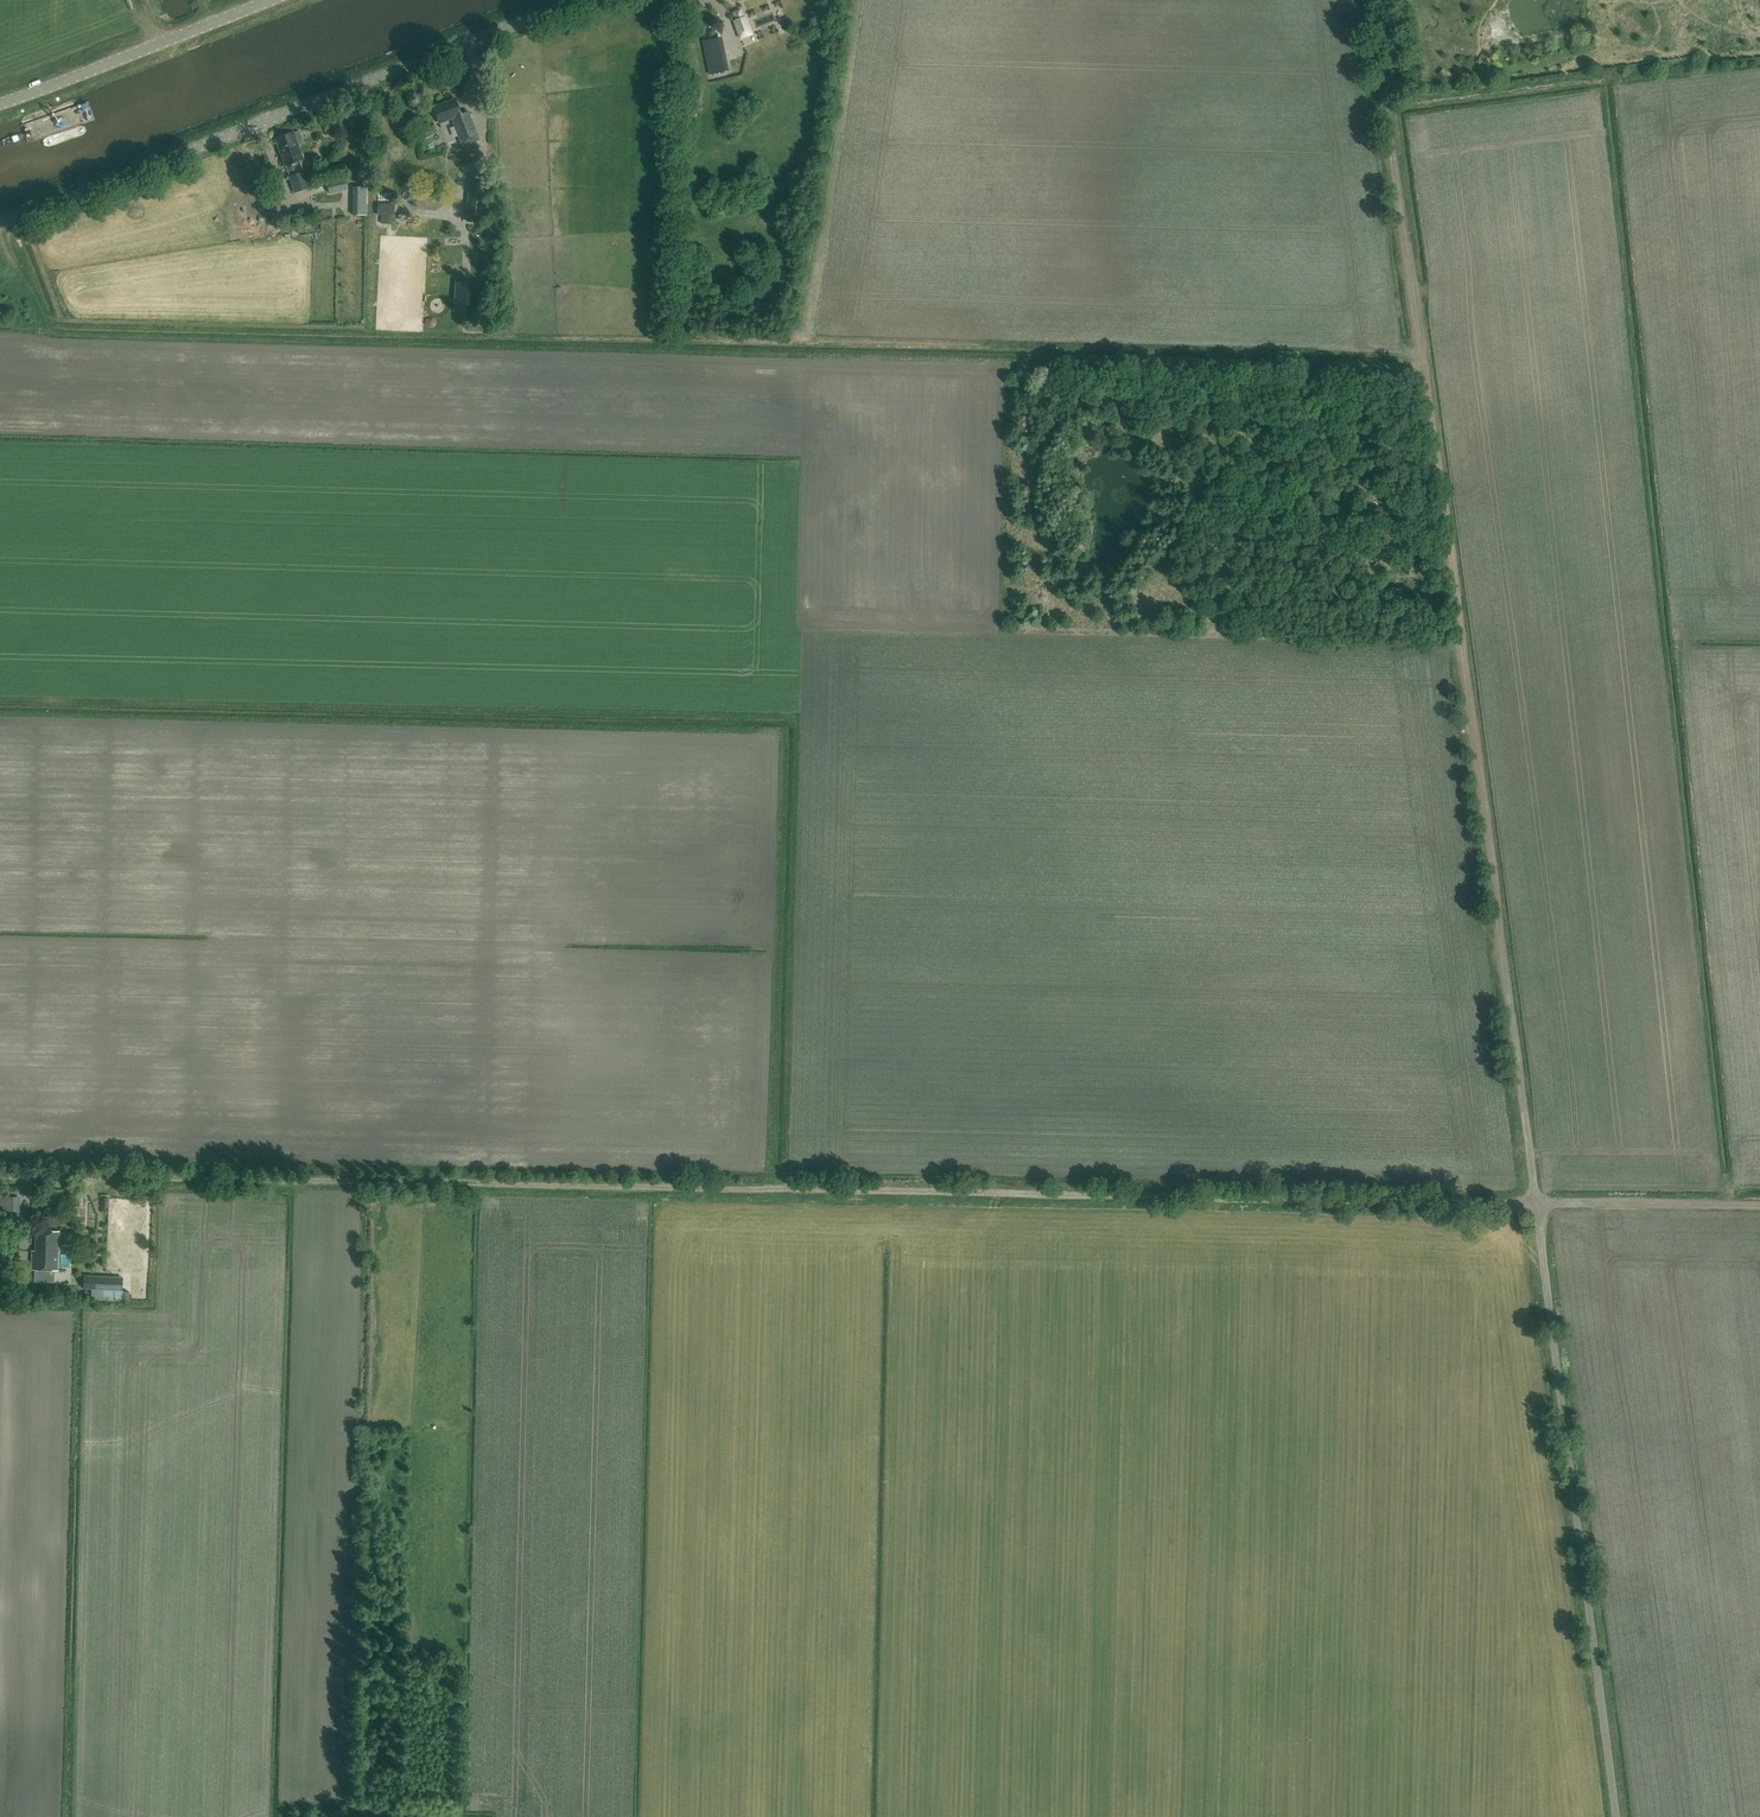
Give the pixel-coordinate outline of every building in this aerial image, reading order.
[(740,40),(755,35),(747,15),(744,16),(741,9),(732,12),(735,20),(733,21),(740,40)] [(729,71),(722,37),(703,40),(709,75),(729,71)] [(460,116),(455,101),(433,109),(439,124),(451,120),(454,127),(450,129),(454,137),(457,136),(461,147),(478,141),(468,113),(460,116)] [(414,126),(419,133),(424,129),(420,122),(414,126)] [(302,160),(293,133),(275,139),(284,166),(302,160)] [(304,172),(288,177),(294,195),(310,189),(304,172)] [(348,183),(331,188),(333,195),(350,190),(348,183)] [(456,281),(454,313),(478,314),(480,282),(456,281)] [(58,1232),(36,1231),(36,1251),(32,1251),(32,1269),(57,1270),(58,1232)] [(104,1273),(84,1272),(84,1275),(71,1275),(71,1285),(84,1286),(84,1289),(102,1289),(102,1299),(111,1299),(111,1277),(104,1277),(104,1273)]
